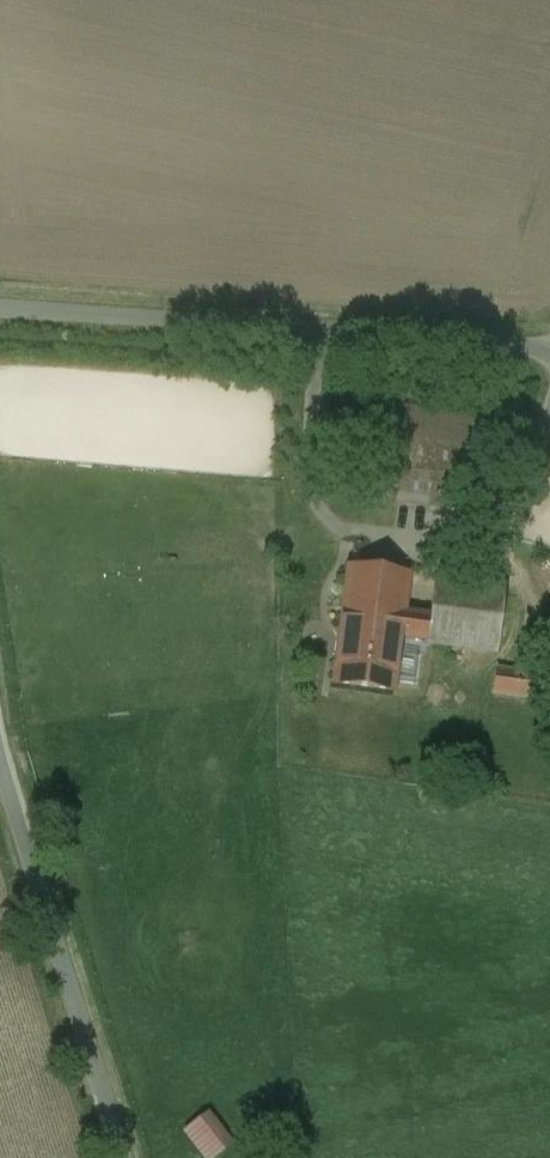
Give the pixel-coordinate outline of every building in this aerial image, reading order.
[(390,407),(378,500),(473,513),(486,420),(390,407)] [(350,569),(341,636),(362,638),(361,644),(399,649),(401,638),(428,641),(427,645),(497,655),(506,590),(436,581),(430,618),(404,614),(409,578),(350,569)] [(341,636),(334,685),(394,692),(399,649),(361,644),(362,638),(341,636)] [(498,671),(495,695),(542,701),(549,644),(520,640),(516,673),(498,671)] [(184,1132),(203,1157),(216,1157),(235,1144),(211,1112),(184,1132)]
